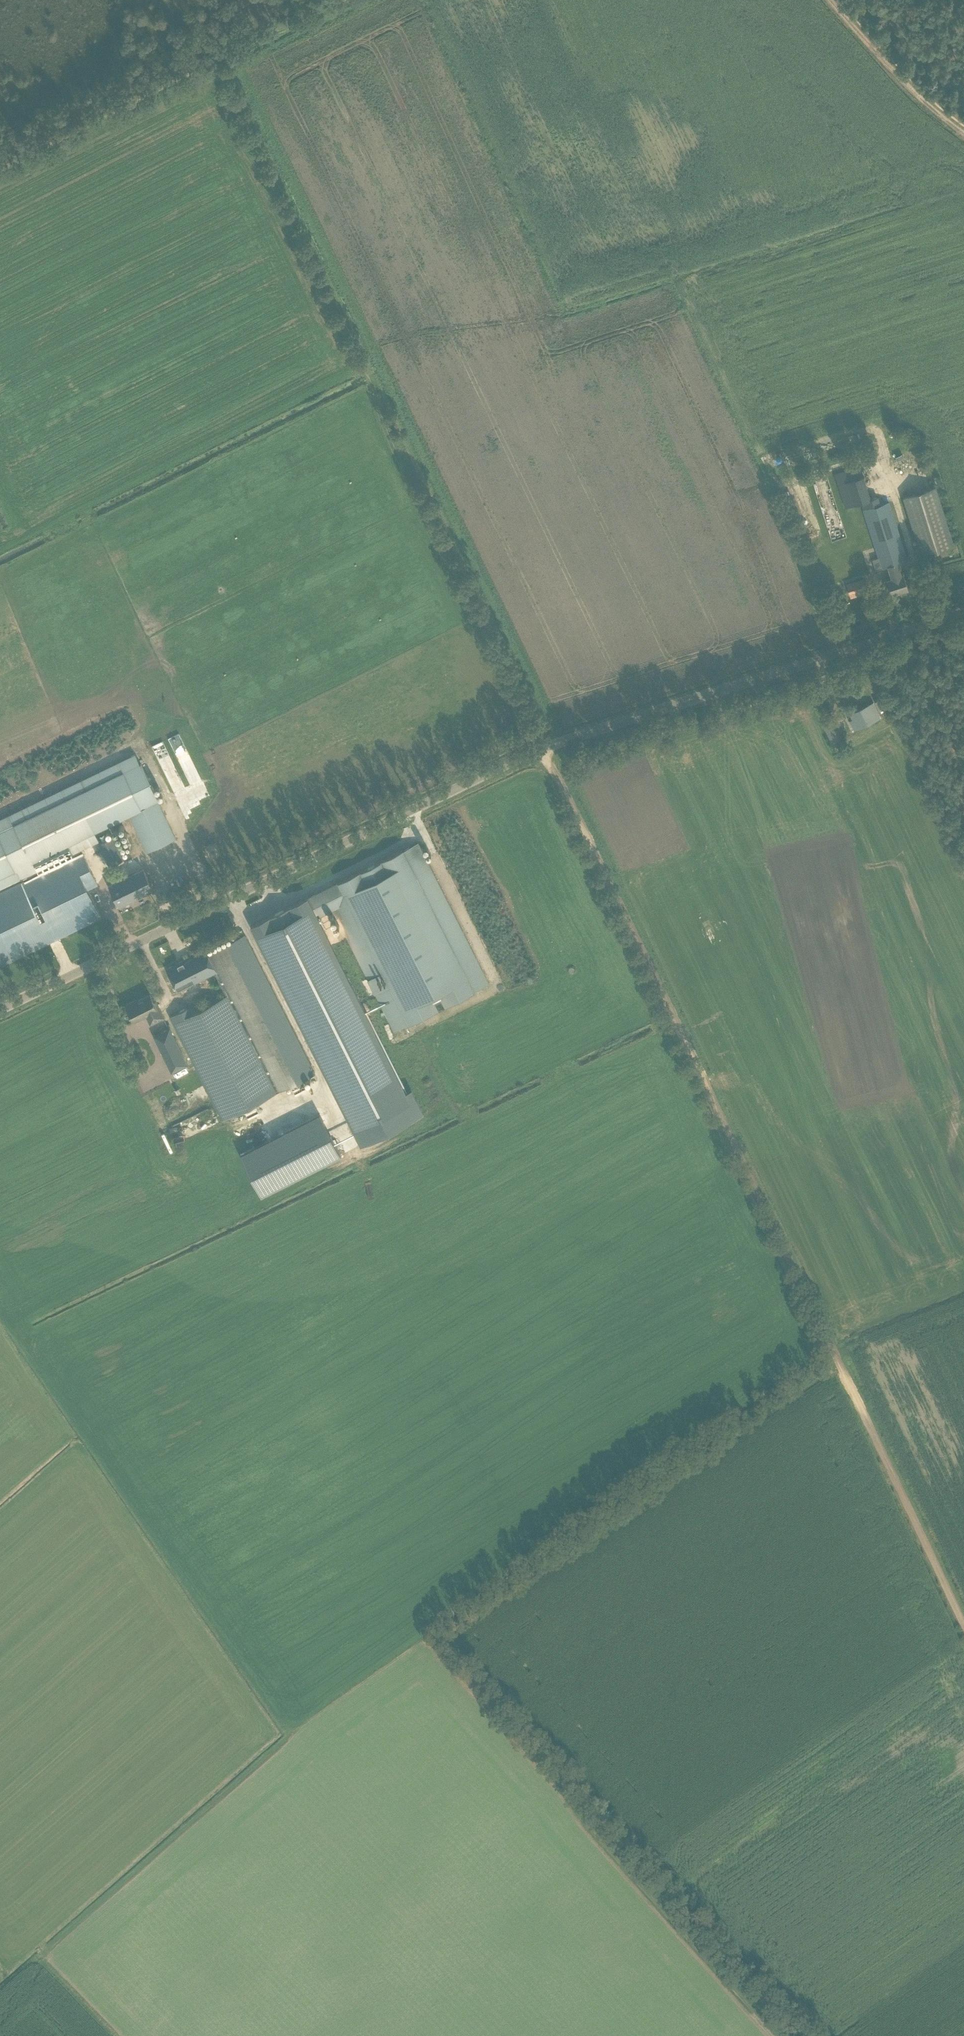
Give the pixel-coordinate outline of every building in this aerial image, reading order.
[(903,497),(921,555),(954,545),(935,487),(903,497)] [(871,508),(863,510),(872,539),(879,558),(873,560),(876,570),(882,568),(888,566),(892,579),(887,580),(891,594),(908,589),(903,574),(901,575),(897,563),(899,562),(907,560),(904,550),(888,502),(871,508)] [(856,581),(860,593),(869,590),(866,578),(856,581)] [(873,702),(849,713),(852,719),(849,721),(854,731),(854,730),(880,718),(876,710),(873,702)] [(841,738),(833,722),(824,726),(832,743),(841,738)] [(99,841),(94,831),(129,814),(147,852),(176,838),(157,800),(158,800),(141,763),(139,764),(135,754),(0,819),(0,888),(99,841)] [(97,844),(108,867),(124,859),(113,836),(97,844)] [(307,897),(251,925),(355,1131),(409,1103),(316,918),(332,910),(393,1031),(490,983),(418,841),(403,849),(402,849),(381,860),(360,871),(360,870),(338,881),(338,882),(308,897),(307,897)] [(0,891),(0,966),(101,917),(88,889),(98,884),(82,852),(0,891)] [(108,885),(114,897),(119,906),(153,889),(143,868),(108,885)] [(260,895),(274,889),(271,882),(257,889),(260,895)] [(196,1013),(197,1015),(192,1018),(187,1008),(170,1016),(222,1118),(244,1107),(254,1102),(314,1072),(245,935),(207,954),(205,949),(190,957),(191,959),(184,962),(184,960),(166,969),(178,991),(214,973),(227,997),(196,1013)] [(125,1005),(133,1022),(146,1016),(148,1020),(151,1018),(154,1023),(164,1018),(157,1004),(155,1005),(150,994),(137,1001),(137,999),(125,1005)] [(187,1065),(169,1029),(154,1036),(158,1045),(171,1072),(187,1065)] [(254,1102),(244,1107),(249,1117),(259,1112),(254,1102)] [(314,1117),(240,1154),(261,1195),(340,1155),(322,1119),(319,1114),(314,1117)]
